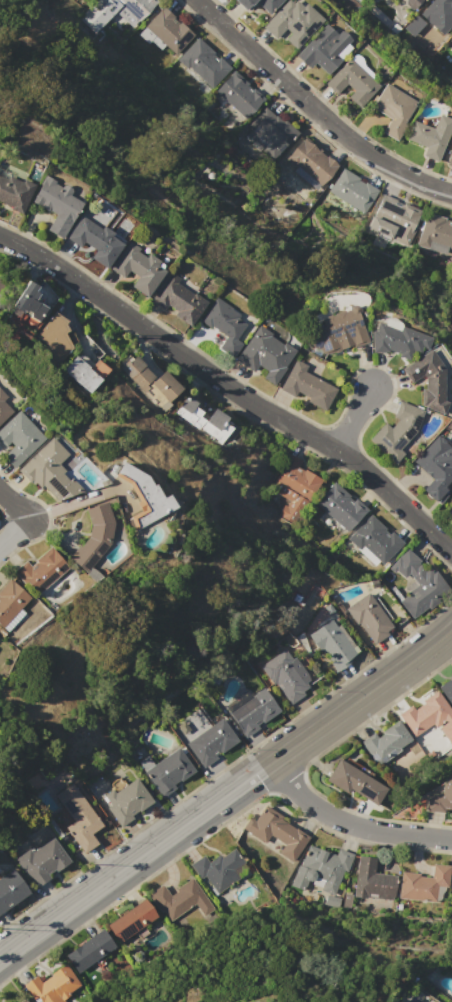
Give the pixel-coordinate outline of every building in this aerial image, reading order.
[(80,19),(96,0),(156,0),(157,1),(139,21),(121,5),(96,33),(80,19)] [(244,11),(232,0),(253,0),(244,11)] [(269,15),(253,0),(282,0),(269,15)] [(262,27),(286,0),(288,0),(291,3),(294,0),(301,6),(304,3),(322,20),(294,50),(283,40),(289,33),(284,28),(275,39),(262,27)] [(417,16),(432,0),(451,0),(451,1),(451,2),(451,3),(451,26),(443,36),(429,52),(403,28),(416,14),(417,16)] [(403,2),(405,0),(425,0),(414,12),(403,2)] [(163,7),(193,34),(175,54),(164,45),(159,50),(150,41),(147,44),(137,36),(163,7)] [(324,24),(336,34),(340,30),(349,39),(345,44),(350,48),(326,74),(314,63),(308,69),(294,56),(324,24)] [(197,37),(214,53),(213,54),(218,59),(219,57),(230,68),(211,88),(189,68),(187,70),(176,60),(197,37)] [(348,58),(378,86),(358,108),(347,97),(353,91),(346,84),(335,96),(323,85),(348,58)] [(233,71),(248,84),(247,86),(251,89),(252,88),(264,99),(245,119),(215,91),(230,74),(233,71)] [(385,83),(417,102),(404,124),(407,126),(397,142),(381,133),(389,119),(370,108),(385,83)] [(264,106),(276,116),(277,115),(283,121),(284,119),(298,133),(297,134),(299,136),(287,149),(284,146),(271,161),(243,136),(250,128),(252,129),(256,125),(255,123),(261,117),(257,114),(264,106)] [(439,115),(451,119),(451,125),(438,161),(423,156),(426,148),(406,139),(413,120),(434,129),(439,115)] [(304,136),(321,151),(321,152),(326,156),(327,155),(338,166),(320,186),(298,166),(295,169),(284,160),(287,157),(294,147),(302,140),(302,139),(304,136)] [(342,168),(359,179),(358,180),(364,183),(364,182),(377,191),(362,214),(327,191),(342,168)] [(22,212),(33,186),(0,173),(0,203),(22,212)] [(45,175),(56,181),(55,183),(61,187),(62,185),(66,185),(71,188),(72,191),(69,195),(82,203),(62,238),(47,230),(55,216),(30,201),(45,175)] [(383,193),(421,211),(414,224),(419,227),(409,248),(395,242),(393,244),(388,242),(385,249),(373,243),(376,236),(361,229),(365,221),(370,223),(383,193)] [(426,212),(451,220),(451,262),(420,252),(421,249),(416,247),(426,212)] [(81,216),(101,229),(104,226),(114,232),(111,236),(123,245),(106,269),(90,258),(95,250),(84,243),(81,247),(66,237),(81,216)] [(129,242),(139,249),(138,251),(146,257),(148,254),(160,262),(157,266),(165,271),(147,297),(131,286),(137,277),(129,271),(124,278),(110,268),(129,242)] [(171,273),(180,279),(177,283),(194,295),(197,291),(209,299),(190,326),(174,315),(177,311),(168,305),(165,309),(152,300),(171,273)] [(26,280),(10,305),(37,321),(45,306),(28,298),(35,283),(26,280)] [(216,297),(232,308),(231,309),(240,315),(237,318),(247,325),(228,351),(220,346),(226,337),(212,327),(211,329),(199,321),(216,297)] [(355,305),(369,342),(353,348),(352,344),(327,354),(311,345),(310,342),(324,325),(321,318),(331,315),(332,316),(334,315),(334,313),(343,310),(345,312),(350,310),(351,307),(355,305)] [(51,311),(34,336),(47,344),(54,360),(62,358),(72,345),(60,328),(65,320),(51,311)] [(378,322),(400,331),(402,326),(432,338),(427,349),(422,347),(419,354),(412,352),(409,361),(398,357),(400,354),(388,349),(387,352),(379,352),(373,353),(373,352),(372,343),(372,331),(375,331),(378,322)] [(258,325),(271,334),(270,336),(283,344),(284,343),(295,351),(272,385),(262,378),(266,371),(257,365),(253,371),(235,359),(258,325)] [(401,369),(430,350),(444,370),(444,401),(448,402),(444,414),(425,408),(425,405),(421,405),(421,389),(425,389),(425,378),(422,378),(420,376),(411,383),(401,369)] [(119,368),(122,365),(121,363),(129,355),(130,357),(133,354),(157,376),(162,370),(181,388),(168,402),(172,405),(165,412),(119,368)] [(75,356),(88,367),(87,368),(100,379),(89,393),(63,370),(75,356)] [(295,359),(307,366),(307,367),(339,384),(324,411),(307,402),(309,398),(297,392),(294,397),(280,389),(295,359)] [(5,419),(0,424),(0,389),(7,397),(3,401),(13,412),(5,419)] [(186,397),(188,399),(189,397),(197,403),(195,406),(203,412),(200,416),(205,420),(215,407),(229,418),(227,420),(235,425),(220,445),(175,412),(186,397)] [(384,423),(390,428),(398,419),(393,417),(399,401),(425,411),(416,430),(399,450),(403,453),(394,463),(368,439),(384,423)] [(8,451),(0,442),(0,429),(19,411),(46,439),(14,468),(3,456),(8,451)] [(437,434),(451,447),(451,478),(444,487),(447,489),(436,501),(423,489),(432,480),(412,461),(437,434)] [(60,465),(65,471),(62,473),(70,482),(73,479),(84,491),(57,501),(42,486),(37,490),(17,470),(51,437),(69,455),(60,465)] [(290,454),(301,461),(297,468),(303,471),(304,469),(321,479),(294,525),(278,516),(285,505),(287,506),(291,500),(270,487),(290,454)] [(174,507),(167,494),(161,497),(155,484),(149,482),(145,474),(120,462),(114,476),(126,481),(140,510),(127,517),(133,528),(174,507)] [(334,482),(349,496),(348,497),(352,501),(355,498),(367,510),(347,532),(336,522),(331,527),(320,516),(324,511),(315,502),(334,482)] [(86,573),(69,558),(79,545),(80,546),(88,536),(90,525),(85,509),(106,502),(114,523),(110,544),(86,573)] [(388,534),(391,532),(403,542),(379,570),(358,551),(360,550),(347,539),(369,514),(385,528),(384,530),(388,534)] [(14,571),(26,561),(30,566),(35,561),(34,560),(50,546),(68,567),(35,595),(14,571)] [(400,601),(409,593),(403,588),(409,582),(396,571),(394,572),(389,569),(406,549),(420,560),(418,563),(425,572),(429,568),(432,573),(435,571),(450,590),(416,619),(400,601)] [(29,597),(0,629),(0,588),(9,578),(29,597)] [(346,609),(368,593),(393,626),(386,631),(388,633),(373,645),(346,609)] [(308,635),(331,618),(336,626),(340,623),(360,650),(349,659),(351,661),(336,672),(308,635)] [(260,667),(285,649),(292,659),(295,657),(311,678),(306,682),(309,687),(303,691),(305,694),(291,704),(276,684),(273,685),(260,667)] [(439,687),(451,678),(451,706),(439,687)] [(222,706),(228,702),(230,705),(248,692),(252,697),(263,689),(279,710),(244,737),(222,706)] [(436,690),(451,713),(451,742),(450,744),(433,724),(414,737),(398,715),(411,706),(414,710),(423,703),(422,701),(436,690)] [(186,743),(221,717),(238,741),(204,767),(186,743)] [(361,742),(374,733),(377,737),(384,733),(382,731),(397,720),(412,740),(400,749),(401,751),(378,767),(361,742)] [(144,773),(177,747),(195,771),(162,796),(144,773)] [(338,759),(387,789),(376,805),(350,789),(346,794),(325,781),(338,759)] [(100,798),(112,789),(115,793),(136,777),(154,802),(139,813),(138,811),(132,815),(133,817),(121,826),(100,798)] [(449,780),(451,781),(451,810),(445,809),(444,812),(426,810),(428,793),(441,794),(442,780),(449,780)] [(66,828),(75,821),(56,795),(72,783),(103,824),(89,834),(97,844),(84,853),(66,828)] [(250,818),(254,821),(266,805),(282,817),(281,819),(294,829),(295,828),(310,837),(292,863),(277,852),(283,844),(270,835),(264,844),(242,828),(250,818)] [(14,859),(29,849),(32,853),(52,838),(71,862),(56,873),(54,870),(47,875),(50,878),(36,888),(14,859)] [(309,845),(335,855),(338,848),(354,855),(347,872),(344,871),(334,895),(341,898),(338,907),(325,902),(326,900),(290,886),(298,864),(301,866),(309,845)] [(190,865),(203,855),(208,862),(219,854),(221,857),(234,848),(250,870),(216,895),(203,877),(201,879),(190,865)] [(358,856),(375,858),(374,873),(397,875),(395,900),(354,896),(358,856)] [(401,871),(420,873),(419,876),(431,877),(433,864),(450,866),(446,902),(398,898),(401,871)] [(29,892),(0,913),(0,878),(13,869),(29,892)] [(149,893),(162,884),(170,895),(176,891),(175,888),(190,877),(203,895),(169,921),(149,893)] [(107,925),(144,897),(156,915),(120,942),(107,925)] [(65,955),(101,928),(115,947),(78,974),(65,955)] [(64,1000),(65,1001),(36,1001),(23,985),(36,976),(41,982),(65,965),(79,984),(69,992),(71,994),(64,1000)]
